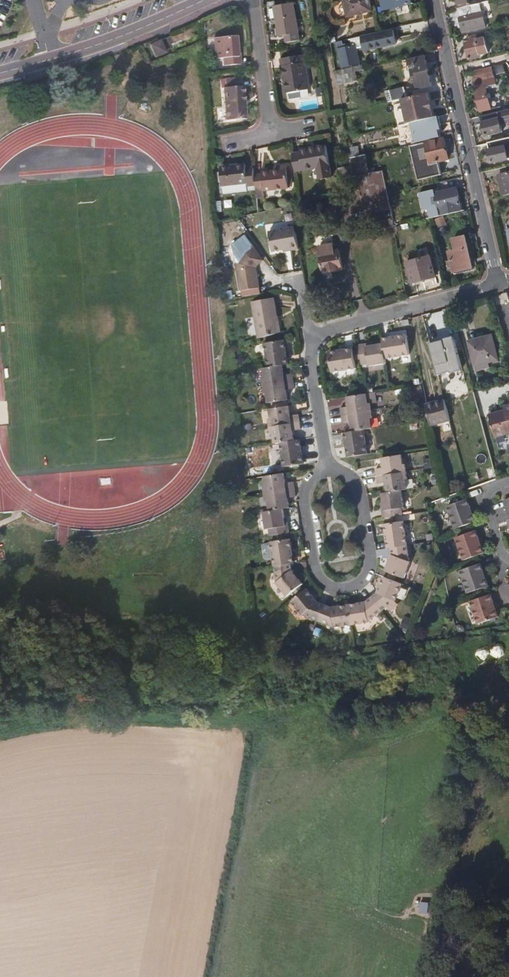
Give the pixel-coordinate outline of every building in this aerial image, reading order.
[(369,0),(345,0),(348,15),(371,10),(369,0)] [(413,0),(383,0),(385,9),(414,3),(413,0)] [(480,4),(482,3),(486,2),(485,0),(459,0),(461,8),(480,4)] [(300,41),(294,3),(275,6),(280,37),(285,36),(286,43),(300,41)] [(486,27),(480,4),(461,8),(458,9),(463,33),(486,27)] [(395,45),(392,31),(351,39),(336,42),(342,68),(360,64),(357,49),(362,48),(363,50),(368,49),(368,51),(395,45)] [(489,52),(484,32),(477,33),(474,38),(471,39),(465,41),(469,59),(481,56),(480,54),(489,52)] [(351,39),(350,33),(330,38),(331,43),(336,42),(351,39)] [(238,57),(236,37),(214,39),(215,59),(223,59),(223,66),(240,64),(240,57),(238,57)] [(163,53),(158,42),(148,47),(152,58),(163,53)] [(425,52),(424,45),(411,48),(413,55),(425,52)] [(310,89),(305,55),(281,59),(284,80),(288,80),(290,92),(301,91),(310,89)] [(433,86),(425,55),(408,59),(411,72),(414,71),(415,76),(413,76),(414,80),(416,80),(418,89),(433,86)] [(336,71),(337,76),(357,71),(368,69),(367,64),(336,71)] [(357,71),(337,76),(341,100),(357,96),(355,87),(351,88),(350,82),(358,80),(357,71)] [(496,83),(495,78),(475,82),(482,111),(491,109),(487,87),(489,87),(489,85),(496,83)] [(242,86),(242,79),(226,80),(227,87),(224,88),(226,120),(246,119),(244,86),(242,86)] [(394,101),(400,100),(407,98),(404,88),(391,90),(394,101)] [(302,98),(301,91),(290,92),(292,100),(302,98)] [(408,98),(407,98),(400,100),(401,106),(410,104),(413,118),(438,112),(434,94),(409,100),(408,98)] [(501,108),(498,96),(490,98),(492,110),(501,108)] [(504,131),(499,112),(483,116),(487,135),(504,131)] [(411,123),(415,143),(441,137),(439,127),(442,126),(440,117),(411,123)] [(444,137),(441,137),(415,143),(418,152),(421,155),(426,164),(449,159),(444,137)] [(488,142),(493,163),(508,159),(508,137),(488,142)] [(331,176),(325,146),(301,150),(302,152),(293,153),(296,171),(317,168),(319,179),(331,176)] [(352,165),(354,176),(358,176),(380,171),(379,165),(369,167),(366,154),(350,157),(352,165)] [(248,186),(256,185),(254,173),(254,168),(245,168),(245,164),(221,167),(224,193),(248,190),(248,186)] [(262,172),(254,173),(256,185),(256,190),(264,189),(265,191),(289,188),(287,165),(275,166),(276,169),(262,170),(262,172)] [(354,176),(352,165),(337,168),(339,179),(354,176)] [(384,170),(380,171),(358,176),(366,214),(391,209),(389,201),(384,170)] [(498,175),(504,196),(508,195),(508,172),(498,175)] [(462,211),(456,188),(427,194),(428,200),(437,198),(438,205),(425,208),(427,219),(431,218),(462,211)] [(298,244),(295,227),(267,232),(271,252),(283,250),(290,249),(290,251),(299,250),(298,244)] [(473,268),(466,237),(455,239),(458,250),(452,252),(453,260),(449,261),(450,267),(455,266),(456,272),(473,268)] [(242,291),(261,287),(257,267),(252,264),(256,263),(264,260),(253,245),(245,251),(236,263),(242,291)] [(331,251),(329,245),(320,246),(324,272),(343,269),(340,250),(331,251)] [(436,276),(430,257),(408,263),(413,282),(436,276)] [(474,272),(473,268),(456,272),(457,276),(474,272)] [(283,332),(275,298),(253,304),(261,338),(283,332)] [(383,339),(383,343),(386,359),(410,355),(407,335),(383,339)] [(499,358),(492,335),(470,341),(476,364),(490,361),(499,358)] [(269,367),(282,365),(289,364),(285,340),(265,343),(269,367)] [(429,347),(439,380),(462,373),(453,340),(429,347)] [(387,363),(386,359),(383,343),(374,344),(374,342),(359,345),(362,364),(369,363),(369,366),(387,363)] [(357,368),(353,348),(330,352),(333,372),(357,368)] [(492,366),(490,361),(476,364),(478,370),(492,366)] [(282,365),(269,367),(263,368),(265,378),(262,378),(264,386),(293,382),(292,373),(284,375),(282,365)] [(294,388),(293,382),(264,386),(265,393),(267,393),(269,402),(288,399),(287,390),(294,388)] [(351,414),(372,410),(371,403),(369,403),(368,394),(367,394),(348,397),(351,414)] [(451,421),(445,399),(427,404),(432,426),(451,421)] [(505,406),(506,410),(507,412),(500,414),(500,412),(490,414),(496,436),(508,433),(508,405),(505,406)] [(270,426),(300,422),(298,414),(291,415),(289,406),(270,409),(272,418),(269,418),(270,426)] [(354,431),(366,429),(373,428),(372,418),(374,418),(372,410),(351,414),(354,431)] [(301,429),(300,422),(270,426),(271,434),(274,433),(275,443),(281,442),(295,440),(294,430),(301,429)] [(366,429),(354,431),(346,432),(350,457),(370,454),(366,429)] [(301,439),(295,440),(281,442),(285,467),(305,463),(301,439)] [(378,476),(407,472),(406,463),(403,464),(402,455),(383,458),(384,467),(376,468),(378,476)] [(388,492),(401,489),(408,489),(406,479),(408,478),(407,472),(378,476),(379,483),(387,482),(388,492)] [(265,494),(294,490),(293,481),(286,482),(284,473),(265,476),(266,485),(264,486),(265,494)] [(404,507),(401,489),(388,492),(382,493),(383,503),(381,503),(384,517),(403,514),(402,507),(404,507)] [(294,490),(265,494),(266,501),(268,501),(270,511),(283,509),(289,508),(288,497),(295,496),(294,490)] [(467,499),(448,506),(455,528),(475,521),(467,499)] [(285,518),(283,509),(270,511),(264,512),(267,529),(269,529),(270,536),(290,532),(287,518),(285,518)] [(392,547),(408,544),(404,520),(385,524),(388,547),(392,547)] [(476,530),(456,537),(464,560),(484,552),(476,530)] [(275,566),(291,564),(294,563),(290,539),(271,542),(275,566)] [(411,561),(408,544),(392,547),(393,555),(387,571),(405,578),(411,561)] [(481,563),(461,570),(468,593),(488,586),(481,563)] [(291,564),(275,566),(278,581),(277,582),(287,596),(302,583),(292,570),(291,564)] [(378,592),(373,596),(383,609),(395,600),(397,600),(403,583),(385,576),(378,592)] [(319,619),(325,604),(318,602),(307,589),(291,601),(302,615),(304,613),(319,619)] [(491,594),(471,601),(479,623),(499,617),(491,594)] [(369,620),(383,609),(373,596),(366,602),(350,604),(353,624),(369,622),(369,620)] [(325,604),(319,619),(334,625),(335,627),(353,624),(350,604),(332,607),(325,604)]
